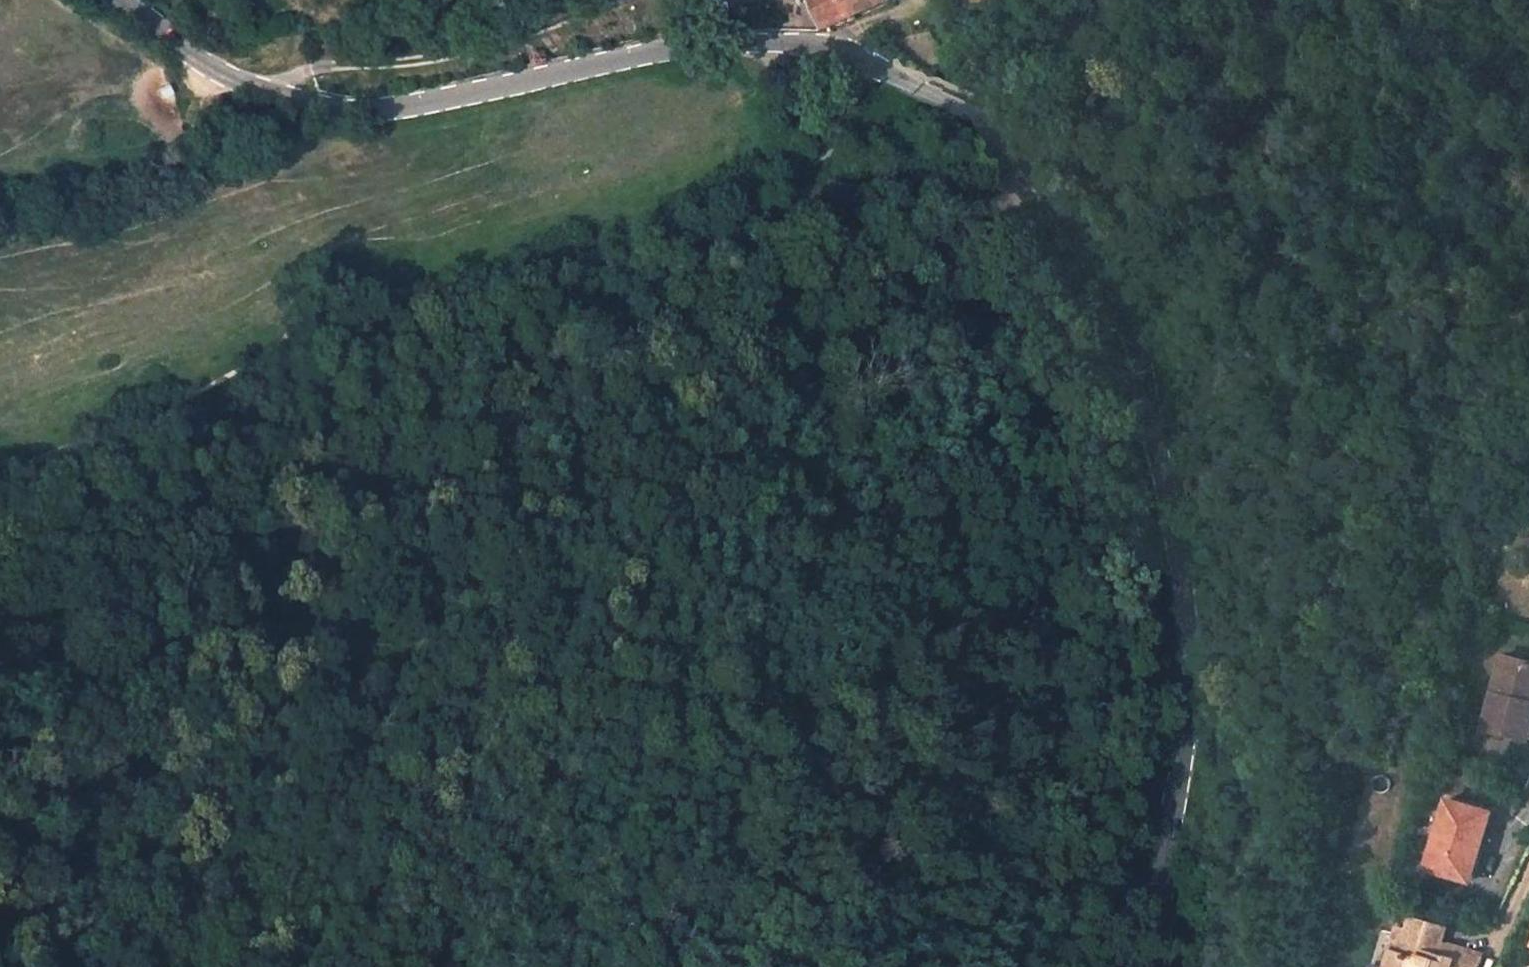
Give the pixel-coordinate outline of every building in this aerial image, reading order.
[(826,27),(884,0),(814,0),(826,27)] [(1502,658),(1485,728),(1527,739),(1528,731),(1528,711),(1525,710),(1528,698),(1528,699),(1528,664),(1502,658)] [(1485,813),(1446,802),(1428,869),(1470,881),(1483,832),(1480,832),(1485,813)] [(1481,955),(1440,943),(1444,927),(1410,917),(1405,930),(1397,928),(1385,966),(1476,966),(1481,955)]
